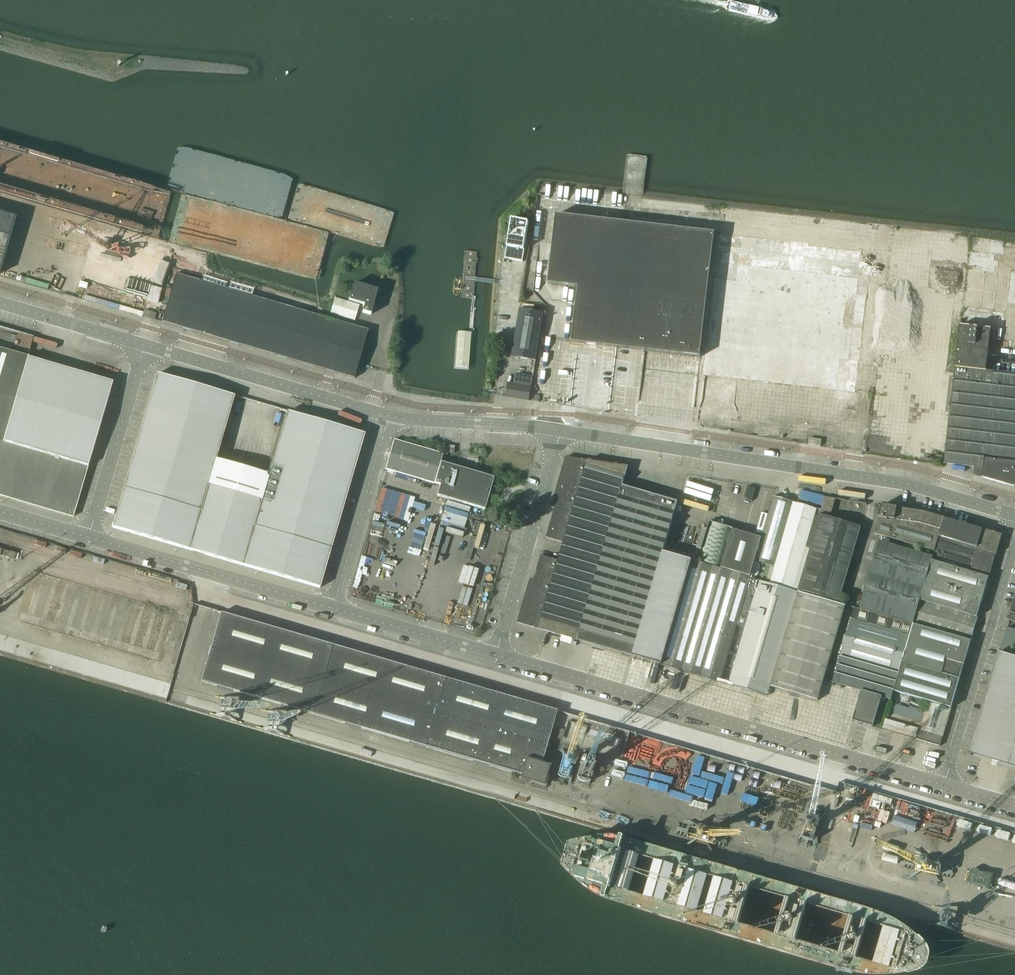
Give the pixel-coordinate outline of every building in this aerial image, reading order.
[(13,224),(14,218),(0,214),(0,267),(13,224)] [(572,342),(704,358),(709,311),(713,278),(718,234),(556,215),(548,284),(578,288),(572,342)] [(507,247),(508,247),(524,250),(529,222),(512,219),(507,247)] [(76,298),(145,316),(160,255),(92,238),(93,235),(66,229),(57,263),(83,270),(76,298)] [(1006,246),(1005,257),(1014,258),(1014,247),(1006,246)] [(175,275),(161,322),(354,379),(357,366),(368,331),(175,275)] [(377,291),(353,284),(348,300),(364,305),(362,312),(370,315),(377,291)] [(335,298),(330,313),(354,320),(359,305),(335,298)] [(511,357),(535,361),(543,313),(519,309),(511,357)] [(943,463),(974,466),(973,475),(1013,487),(1013,486),(1014,486),(1014,485),(1014,374),(985,371),(990,334),(990,330),(990,329),(960,325),(959,331),(955,367),(943,463)] [(28,357),(0,349),(0,495),(73,517),(87,467),(88,467),(113,382),(28,357)] [(611,383),(634,385),(637,360),(571,351),(565,406),(607,411),(611,383)] [(319,588),(364,434),(287,412),(261,499),(209,484),(234,396),(157,374),(112,528),(319,588)] [(507,383),(505,397),(529,401),(531,387),(507,383)] [(821,440),(809,438),(808,444),(820,446),(821,440)] [(442,454),(394,440),(385,469),(439,485),(436,496),(484,510),(493,478),(440,462),(442,454)] [(942,456),(935,455),(934,461),(941,463),(942,456)] [(628,467),(566,457),(551,508),(557,509),(556,514),(553,513),(546,537),(546,538),(564,543),(559,561),(541,555),(540,556),(541,557),(534,580),(536,581),(535,585),(532,584),(520,623),(520,624),(534,628),(534,626),(538,627),(538,629),(633,657),(638,637),(678,502),(622,486),(628,467)] [(755,489),(747,487),(743,499),(751,502),(755,489)] [(794,502),(773,496),(761,538),(754,561),(775,567),(794,502)] [(820,515),(820,516),(830,518),(835,499),(825,497),(820,515)] [(797,591),(810,549),(806,547),(815,515),(819,516),(821,510),(794,502),(775,567),(770,583),(797,591)] [(934,551),(937,542),(944,519),(944,518),(924,512),(896,508),(881,506),(877,518),(878,518),(873,533),(934,551)] [(830,518),(820,516),(798,590),(838,602),(861,527),(830,518)] [(982,530),(944,519),(937,542),(976,553),(982,530)] [(730,528),(709,522),(698,561),(719,567),(730,528)] [(750,576),(754,561),(761,538),(732,529),(721,568),(750,576)] [(989,578),(1001,538),(999,537),(999,534),(982,529),(982,530),(976,553),(937,542),(934,551),(933,557),(932,561),(989,578)] [(860,608),(913,624),(920,601),(932,561),(933,557),(880,541),(860,608)] [(15,553),(4,550),(2,556),(13,560),(15,553)] [(663,552),(633,657),(637,658),(662,665),(667,646),(692,561),(663,552)] [(719,682),(736,625),(741,627),(734,649),(729,666),(733,667),(728,685),(767,696),(770,686),(797,592),(759,581),(759,582),(749,579),(750,577),(692,561),(667,646),(662,665),(719,682)] [(989,578),(932,561),(920,601),(977,618),(989,578)] [(82,596),(75,627),(96,632),(95,638),(102,639),(102,640),(120,644),(121,640),(126,641),(136,599),(79,586),(77,594),(82,596)] [(797,592),(770,686),(817,700),(845,606),(840,605),(840,603),(838,602),(798,590),(797,592)] [(977,618),(920,601),(913,624),(971,641),(977,618)] [(913,625),(855,608),(833,682),(861,691),(852,721),(872,727),(880,701),(884,702),(885,698),(891,700),(898,675),(899,672),(902,663),(913,625)] [(556,711),(220,613),(201,682),(520,775),(519,779),(534,784),(533,785),(544,788),(548,777),(546,777),(549,766),(541,763),(556,711)] [(971,641),(913,624),(913,625),(902,663),(959,679),(971,641)] [(1007,626),(1006,626),(999,649),(1012,653),(1014,643),(1014,628),(1007,626)] [(168,677),(178,641),(164,638),(155,674),(168,677)] [(968,755),(971,756),(972,751),(992,756),(999,758),(1010,762),(1014,745),(1014,658),(998,653),(968,754),(968,755)] [(951,708),(957,689),(959,679),(902,663),(899,672),(898,675),(894,691),(951,708)] [(940,746),(951,710),(951,709),(928,702),(924,714),(899,706),(899,707),(890,705),(882,729),(940,746)] [(763,828),(777,774),(709,756),(708,759),(701,757),(698,767),(712,771),(713,767),(735,772),(733,778),(745,782),(740,803),(726,799),(722,815),(734,818),(733,824),(747,828),(748,825),(763,828)] [(686,815),(699,818),(707,786),(694,782),(686,815)] [(776,837),(790,840),(802,789),(794,787),(792,796),(797,797),(796,804),(784,802),(776,837)] [(937,819),(932,838),(1014,859),(1014,839),(937,819)] [(968,823),(987,830),(988,825),(970,819),(968,823)] [(903,828),(901,842),(904,842),(904,839),(915,840),(916,829),(903,828)]
